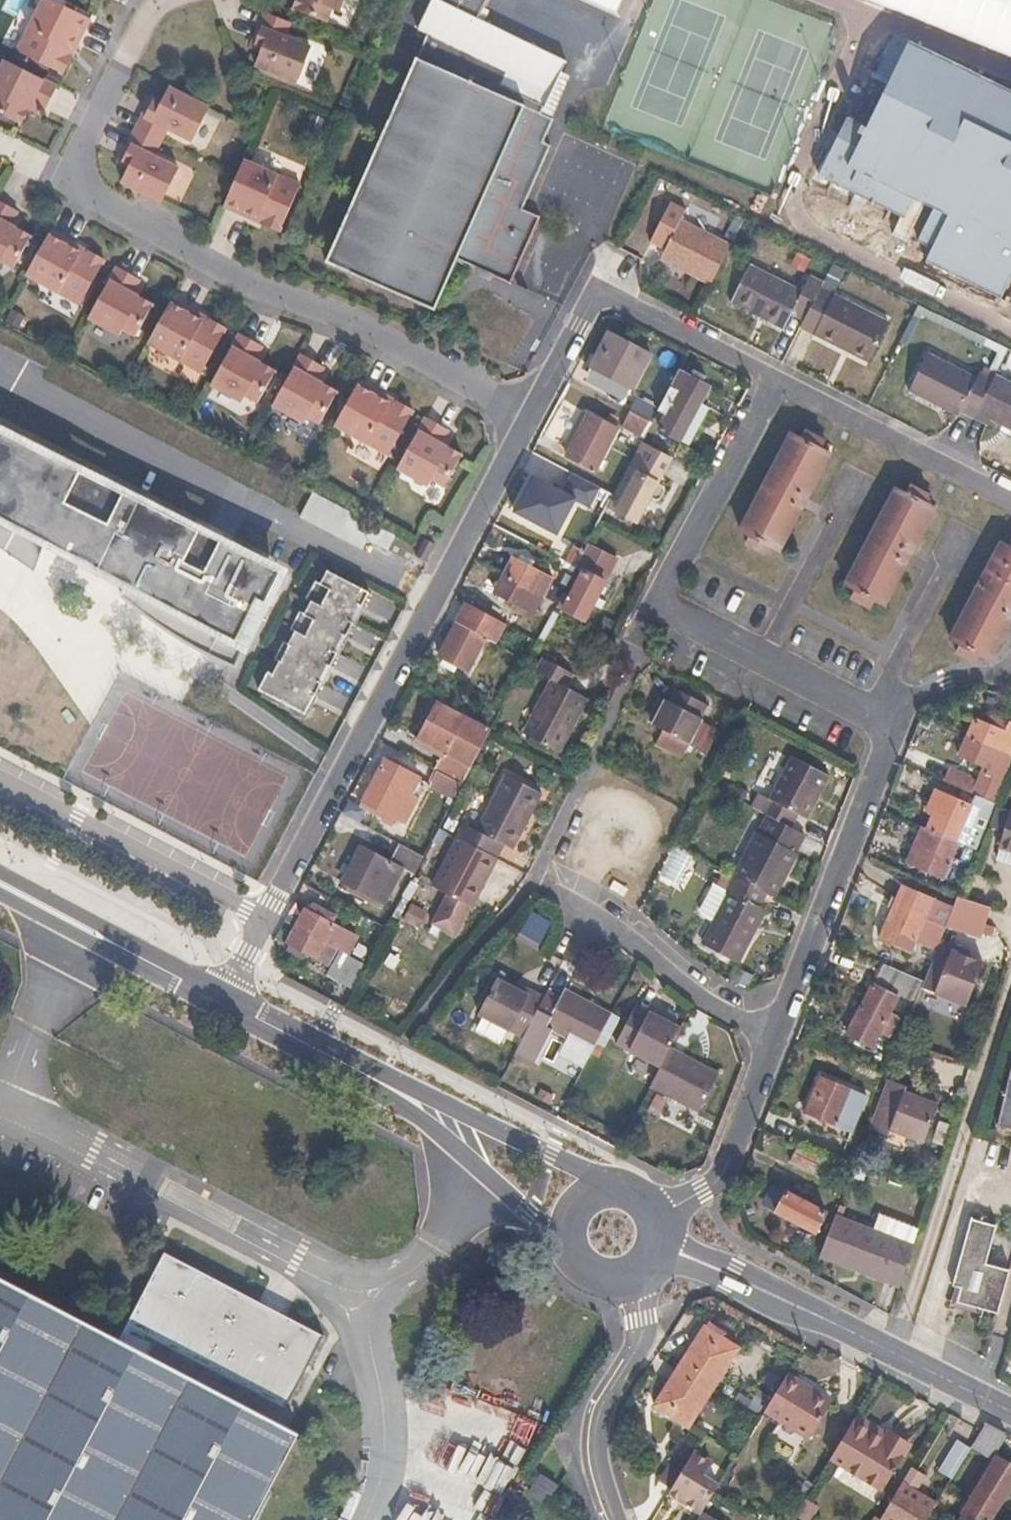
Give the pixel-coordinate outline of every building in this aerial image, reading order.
[(89,17),(56,0),(39,0),(15,48),(30,55),(61,71),(69,55),(65,52),(70,42),(74,45),(89,17)] [(341,0),(294,0),(290,9),(323,23),(329,10),(336,12),(341,0)] [(478,18),(487,0),(430,0),(417,28),(427,32),(413,61),(480,93),(549,127),(553,119),(540,113),(566,62),(478,18)] [(615,13),(621,0),(588,0),(615,13)] [(295,78),(307,47),(282,35),(288,21),(262,10),(251,37),(262,42),(254,63),(295,78)] [(947,58),(906,38),(888,74),(901,81),(879,127),(855,115),(823,180),(859,198),(906,220),(897,238),(911,245),(932,199),(942,204),(924,243),(937,250),(930,264),(1005,300),(1010,290),(1010,89),(947,58)] [(69,55),(74,45),(70,42),(65,52),(69,55)] [(56,84),(3,58),(0,65),(0,113),(20,123),(31,102),(44,108),(56,84)] [(521,209),(550,145),(542,142),(549,127),(480,93),(413,61),(372,154),(324,262),(412,301),(433,311),(456,259),(510,283),(539,217),(521,209)] [(189,143),(207,108),(188,99),(167,89),(157,108),(147,103),(133,130),(159,142),(165,130),(189,143)] [(158,205),(176,170),(151,157),(159,142),(133,130),(118,159),(129,164),(119,184),(146,198),(158,205)] [(276,233),(296,187),(242,162),(234,180),(222,209),(249,221),(251,217),(261,222),(259,226),(276,233)] [(30,235),(9,223),(16,211),(0,202),(0,260),(12,267),(30,235)] [(664,251),(680,221),(685,211),(670,203),(649,243),(664,251)] [(261,222),(251,217),(249,221),(259,226),(261,222)] [(717,268),(729,245),(680,221),(664,251),(660,259),(709,284),(717,268)] [(78,302),(103,256),(85,248),(83,252),(74,247),(76,243),(47,228),(24,273),(78,302)] [(85,248),(76,243),(74,247),(83,252),(85,248)] [(819,289),(823,282),(806,273),(798,288),(747,263),(728,302),(780,327),(786,313),(803,321),(819,289)] [(152,303),(131,291),(138,278),(114,265),(87,316),(118,334),(122,327),(134,334),(152,303)] [(865,362),(885,322),(860,309),(819,289),(803,321),(799,328),(827,341),(865,362)] [(200,371),(225,327),(208,317),(205,321),(195,316),(198,311),(179,301),(170,296),(146,341),(200,371)] [(208,317),(198,311),(195,316),(205,321),(208,317)] [(275,369),(254,358),(261,345),(237,332),(232,342),(210,383),(241,400),(245,394),(257,401),(275,369)] [(631,390),(650,354),(608,333),(589,369),(616,383),(631,390)] [(319,422),(337,390),(315,378),(322,366),(299,353),(272,404),(303,421),(307,414),(319,422)] [(975,378),(925,354),(905,393),(929,406),(934,397),(959,409),(973,417),(991,380),(978,373),(975,378)] [(699,401),(712,378),(680,363),(668,385),(678,391),(659,428),(679,439),(699,401)] [(995,373),(991,380),(973,417),(987,424),(989,419),(1010,429),(1010,381),(995,373)] [(412,410),(396,401),(393,406),(383,400),(387,395),(364,383),(358,380),(333,424),(387,455),(412,410)] [(396,401),(387,395),(383,400),(393,406),(396,401)] [(959,409),(934,397),(929,406),(955,419),(959,409)] [(655,409),(634,398),(627,411),(629,412),(648,423),(655,409)] [(708,405),(699,401),(679,439),(688,444),(708,405)] [(640,438),(648,423),(629,412),(621,428),(640,438)] [(608,456),(612,449),(616,442),(610,439),(616,429),(587,414),(577,431),(565,457),(594,472),(603,453),(608,456)] [(461,454),(440,442),(447,430),(424,417),(396,467),(427,486),(431,479),(443,486),(461,454)] [(802,503),(829,452),(820,447),(823,438),(805,429),(801,437),(790,431),(762,486),(740,528),(748,533),(744,541),(762,550),(766,542),(778,548),(789,527),(802,503)] [(129,587),(123,600),(145,618),(164,631),(182,643),(212,660),(229,668),(239,652),(244,635),(248,621),(249,612),(246,611),(249,599),(257,601),(274,567),(157,511),(0,433),(0,547),(32,569),(42,542),(129,587)] [(605,504),(616,510),(636,471),(658,483),(671,459),(638,442),(605,504)] [(637,521),(650,496),(654,498),(656,500),(659,499),(665,490),(664,486),(658,483),(636,471),(616,510),(637,521)] [(600,489),(574,476),(564,495),(590,508),(600,489)] [(556,504),(561,492),(531,477),(513,513),(542,527),(548,517),(554,520),(560,506),(556,504)] [(908,556),(934,506),(924,500),(927,493),(909,484),(906,491),(895,485),(867,539),(844,582),(855,588),(850,596),(869,606),(873,598),(884,603),(889,591),(908,556)] [(395,536),(319,497),(313,493),(300,517),(362,550),(368,539),(388,550),(395,536)] [(1010,615),(1010,546),(1003,541),(995,556),(977,591),(952,639),(960,643),(956,651),(975,661),(979,653),(988,659),(1000,635),(1010,615)] [(585,622),(616,561),(594,550),(562,610),(585,622)] [(545,576),(511,558),(501,576),(535,594),(545,576)] [(366,607),(364,605),(367,599),(370,593),(328,571),(320,583),(316,581),(306,599),(311,603),(304,614),(300,612),(290,629),(295,633),(289,645),(284,642),(274,660),(279,663),(272,675),(268,672),(258,691),(263,693),(261,697),(306,721),(318,698),(316,696),(319,690),(322,684),(324,685),(334,668),(332,666),(335,660),(338,654),(340,655),(350,637),(347,635),(350,630),(354,623),(356,624),(366,607)] [(535,594),(501,576),(492,594),(527,611),(535,594)] [(480,647),(485,638),(493,642),(503,623),(465,603),(437,656),(466,672),(473,661),(478,663),(485,650),(480,647)] [(572,731),(589,700),(565,687),(572,673),(542,656),(533,671),(550,680),(521,734),(553,750),(566,727),(572,731)] [(700,724),(697,721),(704,707),(673,691),(665,705),(661,703),(647,729),(658,734),(685,747),(687,748),(700,724)] [(487,732),(488,730),(435,702),(417,738),(442,751),(432,770),(435,773),(459,785),(471,761),(487,732)] [(999,742),(1004,731),(974,717),(966,736),(1002,752),(1004,745),(999,742)] [(560,754),(572,731),(566,727),(553,750),(560,754)] [(685,747),(658,734),(650,750),(677,764),(685,747)] [(1002,752),(966,736),(964,740),(958,755),(988,768),(983,779),(997,785),(1006,761),(999,758),(1002,752)] [(801,819),(825,775),(788,758),(758,813),(763,815),(786,827),(793,814),(801,819)] [(1001,787),(1010,763),(1006,761),(997,785),(1001,787)] [(969,791),(975,777),(948,765),(938,789),(984,808),(988,799),(969,791)] [(404,793),(409,783),(379,768),(358,806),(358,807),(387,823),(391,817),(401,823),(413,798),(404,793)] [(450,802),(459,785),(435,773),(426,789),(450,802)] [(512,851),(541,794),(504,775),(475,832),(462,825),(454,839),(458,841),(493,859),(496,860),(503,846),(512,851)] [(964,824),(971,807),(941,793),(926,828),(945,836),(962,844),(970,827),(964,824)] [(1010,811),(997,847),(1010,852),(1010,812),(1010,811)] [(789,850),(797,833),(786,827),(763,815),(754,832),(752,831),(729,876),(731,877),(762,893),(768,897),(791,851),(789,850)] [(959,851),(962,844),(945,836),(926,828),(912,861),(943,875),(954,849),(959,851)] [(481,882),(493,859),(458,841),(430,894),(443,900),(467,913),(468,913),(484,884),(481,882)] [(396,843),(387,862),(382,872),(387,874),(380,888),(375,886),(370,896),(383,903),(400,870),(411,876),(422,857),(396,843)] [(380,888),(387,874),(382,872),(387,862),(359,847),(341,882),(370,896),(375,886),(380,888)] [(745,934),(759,907),(755,905),(762,893),(731,877),(724,888),(727,890),(712,919),(706,929),(698,944),(735,963),(749,936),(745,934)] [(625,890),(610,882),(605,891),(619,899),(625,890)] [(727,890),(724,888),(711,882),(698,907),(700,912),(712,919),(727,890)] [(946,919),(950,908),(907,889),(900,886),(880,932),(877,938),(907,951),(921,918),(943,928),(946,919)] [(983,924),(988,908),(955,896),(950,908),(946,919),(979,932),(983,924)] [(454,938),(467,913),(443,900),(430,926),(454,938)] [(749,936),(763,909),(759,907),(745,934),(749,936)] [(355,936),(334,924),(304,909),(294,927),(329,946),(345,954),(355,936)] [(329,946),(294,927),(285,944),(314,960),(330,968),(325,976),(351,990),(365,964),(345,954),(329,946)] [(966,1002),(982,961),(966,955),(950,949),(953,944),(938,938),(928,964),(922,981),(921,985),(925,987),(966,1002)] [(966,955),(968,950),(953,944),(950,949),(966,955)] [(922,981),(880,962),(849,1025),(845,1033),(869,1046),(878,1029),(884,1032),(892,1017),(886,1014),(895,996),(913,1006),(921,985),(922,981)] [(527,1023),(540,999),(527,992),(525,996),(495,981),(479,1012),(509,1027),(515,1017),(527,1023)] [(588,1051),(608,1013),(562,990),(557,1000),(544,993),(540,999),(527,1023),(523,1031),(538,1038),(542,1028),(559,1037),(588,1051)] [(666,1047),(676,1029),(631,1005),(611,1044),(656,1066),(666,1047)] [(588,1051),(559,1037),(552,1052),(580,1066),(588,1051)] [(693,1113),(715,1072),(666,1047),(656,1066),(645,1087),(693,1113)] [(1006,1066),(989,1132),(1003,1135),(1010,1131),(1010,1068),(1006,1066)] [(864,1097),(857,1094),(831,1083),(820,1077),(812,1096),(858,1114),(864,1097)] [(914,1141),(928,1103),(894,1091),(896,1085),(885,1080),(870,1119),(865,1131),(876,1136),(879,1129),(914,1141)] [(858,1114),(812,1096),(805,1112),(850,1131),(858,1114)] [(829,1165),(795,1147),(788,1162),(821,1178),(829,1165)] [(819,1210),(785,1193),(776,1212),(810,1229),(819,1210)] [(905,1244),(911,1227),(873,1213),(867,1230),(905,1244)] [(1010,1275),(1010,1269),(989,1263),(995,1242),(999,1224),(964,1216),(946,1284),(956,1286),(953,1301),(982,1309),(1001,1313),(1010,1275)] [(890,1286),(903,1251),(905,1244),(867,1230),(832,1217),(820,1249),(816,1258),(890,1286)] [(298,1435),(265,1418),(149,1356),(156,1341),(167,1347),(284,1410),(323,1337),(242,1294),(164,1253),(119,1340),(112,1336),(0,1277),(0,1519),(253,1519),(298,1435)] [(712,1388),(734,1352),(699,1330),(677,1367),(712,1388)] [(687,1428),(712,1388),(677,1367),(652,1407),(687,1428)] [(827,1402),(800,1386),(802,1384),(784,1373),(761,1411),(774,1419),(806,1438),(827,1402)] [(884,1430),(855,1412),(850,1421),(879,1439),(884,1430)] [(879,1489),(906,1444),(884,1430),(879,1439),(850,1421),(827,1459),(879,1489)] [(989,1456),(1003,1432),(984,1422),(979,1430),(970,1445),(989,1456)] [(948,1480),(968,1448),(953,1439),(933,1472),(948,1480)] [(708,1463),(692,1453),(668,1493),(700,1512),(717,1484),(702,1474),(708,1463)] [(1010,1486),(1010,1484),(1010,1469),(993,1458),(961,1509),(978,1519),(989,1519),(1010,1486)] [(565,1472),(549,1460),(546,1464),(563,1476),(565,1472)] [(553,1491),(563,1476),(546,1464),(536,1480),(553,1491)] [(898,1485),(911,1493),(919,1480),(906,1472),(898,1485)] [(932,1506),(911,1493),(898,1485),(877,1519),(924,1519),(932,1506)] [(422,1519),(455,1519),(430,1506),(422,1519)] [(961,1509),(956,1516),(962,1519),(978,1519),(961,1509)] [(700,1512),(695,1519),(713,1519),(700,1512)]
